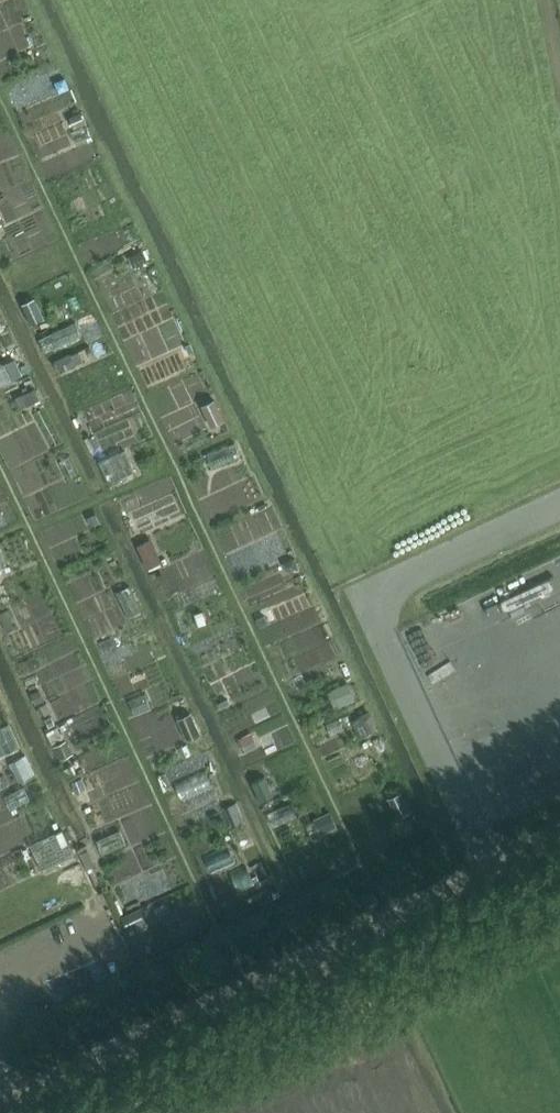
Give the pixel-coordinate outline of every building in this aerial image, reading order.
[(85,124),(69,131),(74,143),(90,135),(85,124)] [(14,777),(30,773),(24,748),(7,753),(14,777)] [(256,796),(269,790),(260,769),(246,775),(256,796)] [(40,865),(71,851),(58,823),(27,838),(40,865)] [(102,846),(117,839),(112,828),(97,835),(102,846)]
